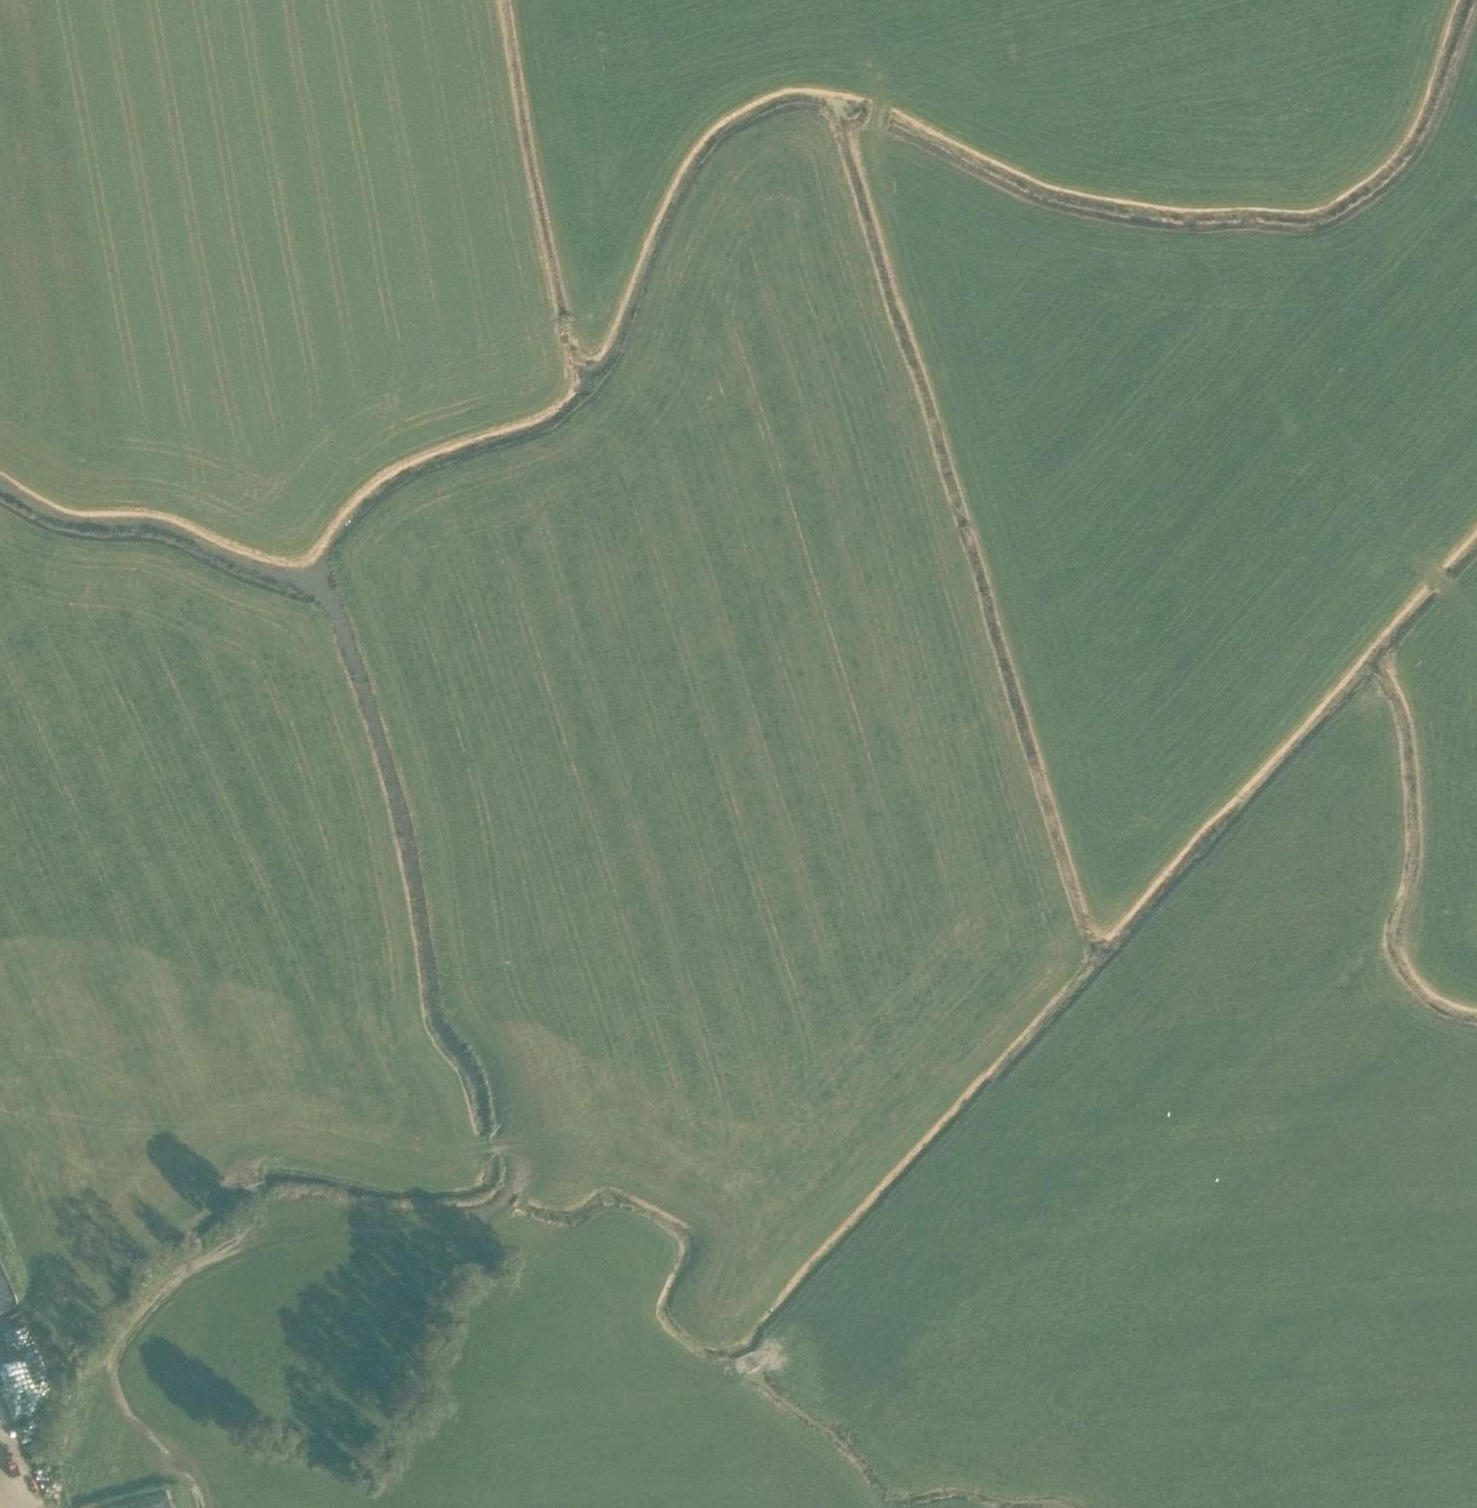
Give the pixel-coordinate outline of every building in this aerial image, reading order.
[(167,1496),(130,1504),(131,1507),(170,1507),(167,1496)]
